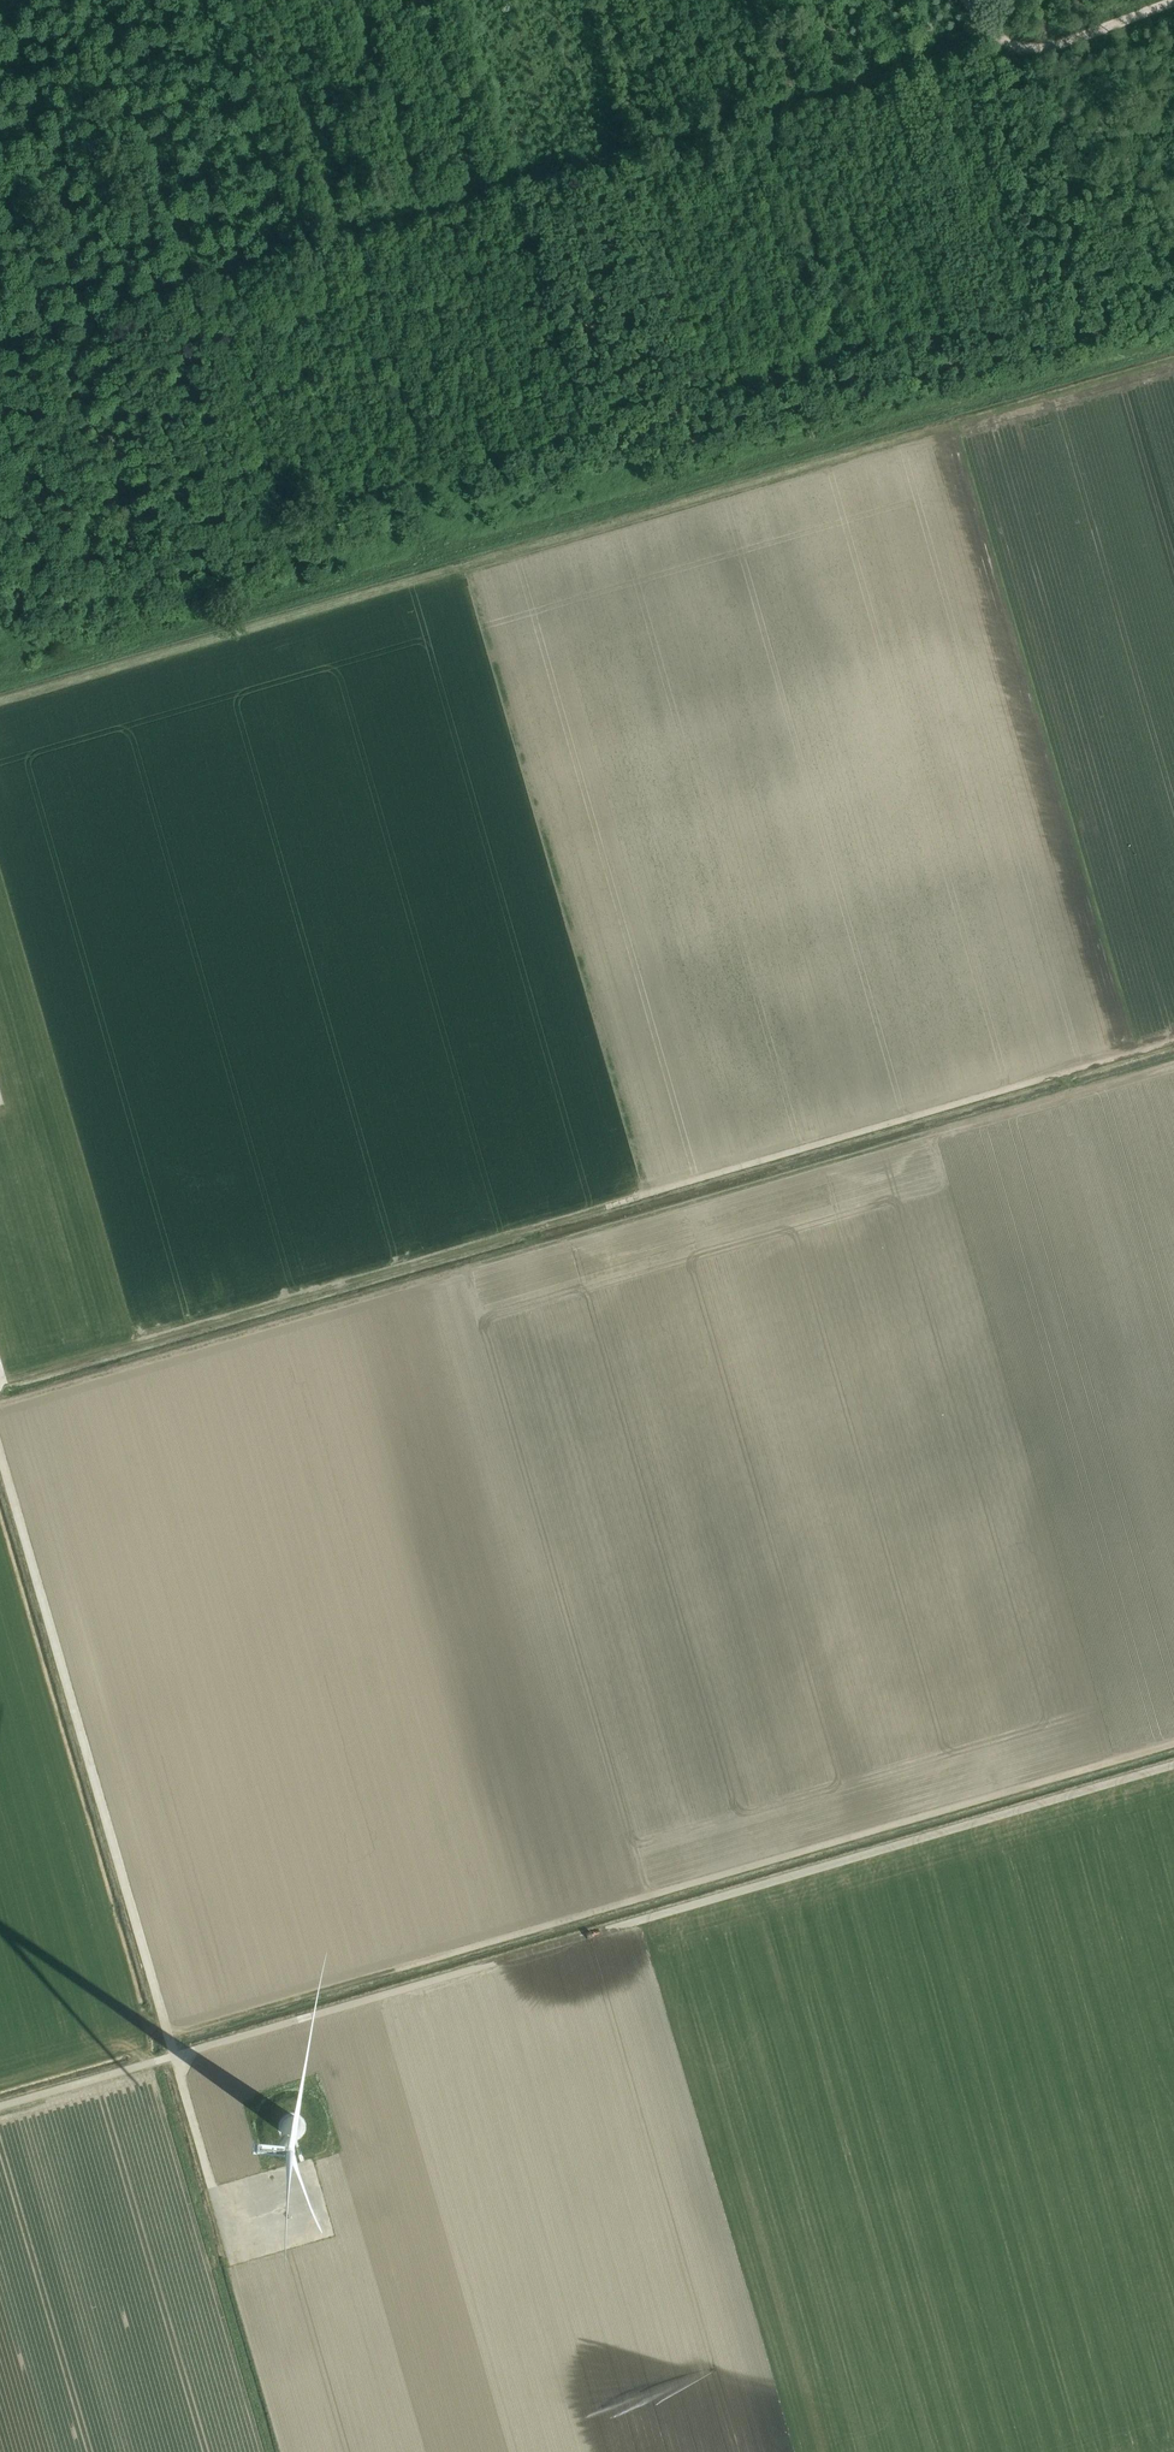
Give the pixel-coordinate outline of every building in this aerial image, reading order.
[(304,2128),(304,2127),(304,2125),(304,2124),(303,2122),(303,2121),(302,2120),(301,2118),(300,2117),(299,2117),(297,2116),(296,2115),(295,2115),(293,2115),(291,2115),(290,2115),(289,2115),(287,2116),(286,2117),(285,2117),(283,2118),(283,2120),(282,2121),(281,2122),(281,2124),(280,2125),(280,2127),(280,2128),(281,2130),(281,2131),(282,2132),(283,2134),(283,2135),(285,2136),(286,2137),(287,2138),(289,2138),(290,2138),(291,2139),(293,2139),(294,2138),(296,2138),(297,2138),(299,2137),(300,2136),(301,2135),(302,2134),(303,2132),(303,2131),(304,2130),(304,2128)]
